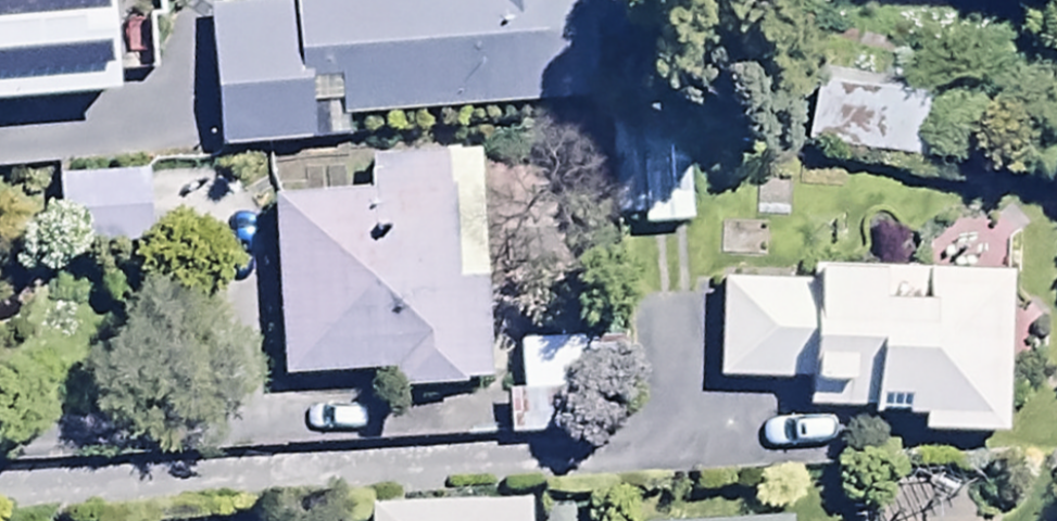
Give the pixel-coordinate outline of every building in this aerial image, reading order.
[(112,105),(103,0),(0,0),(0,114),(112,105)] [(209,10),(219,154),(349,147),(347,116),(571,103),(565,0),(288,0),(289,5),(209,10)] [(939,93),(792,68),(779,141),(927,166),(939,93)] [(684,150),(610,150),(610,229),(684,229),(684,150)] [(270,206),(278,386),(389,381),(390,397),(488,393),(479,162),(364,166),(366,202),(270,206)] [(65,253),(150,251),(148,182),(63,184),(65,253)] [(920,442),(1004,446),(1006,283),(809,274),(809,291),(722,287),(717,391),(804,395),(803,417),(868,420),(868,427),(921,429),(920,442)] [(620,345),(519,346),(521,400),(509,400),(509,445),(569,444),(568,393),(620,392),(620,345)] [(365,520),(530,520),(529,507),(365,514),(365,520)]
